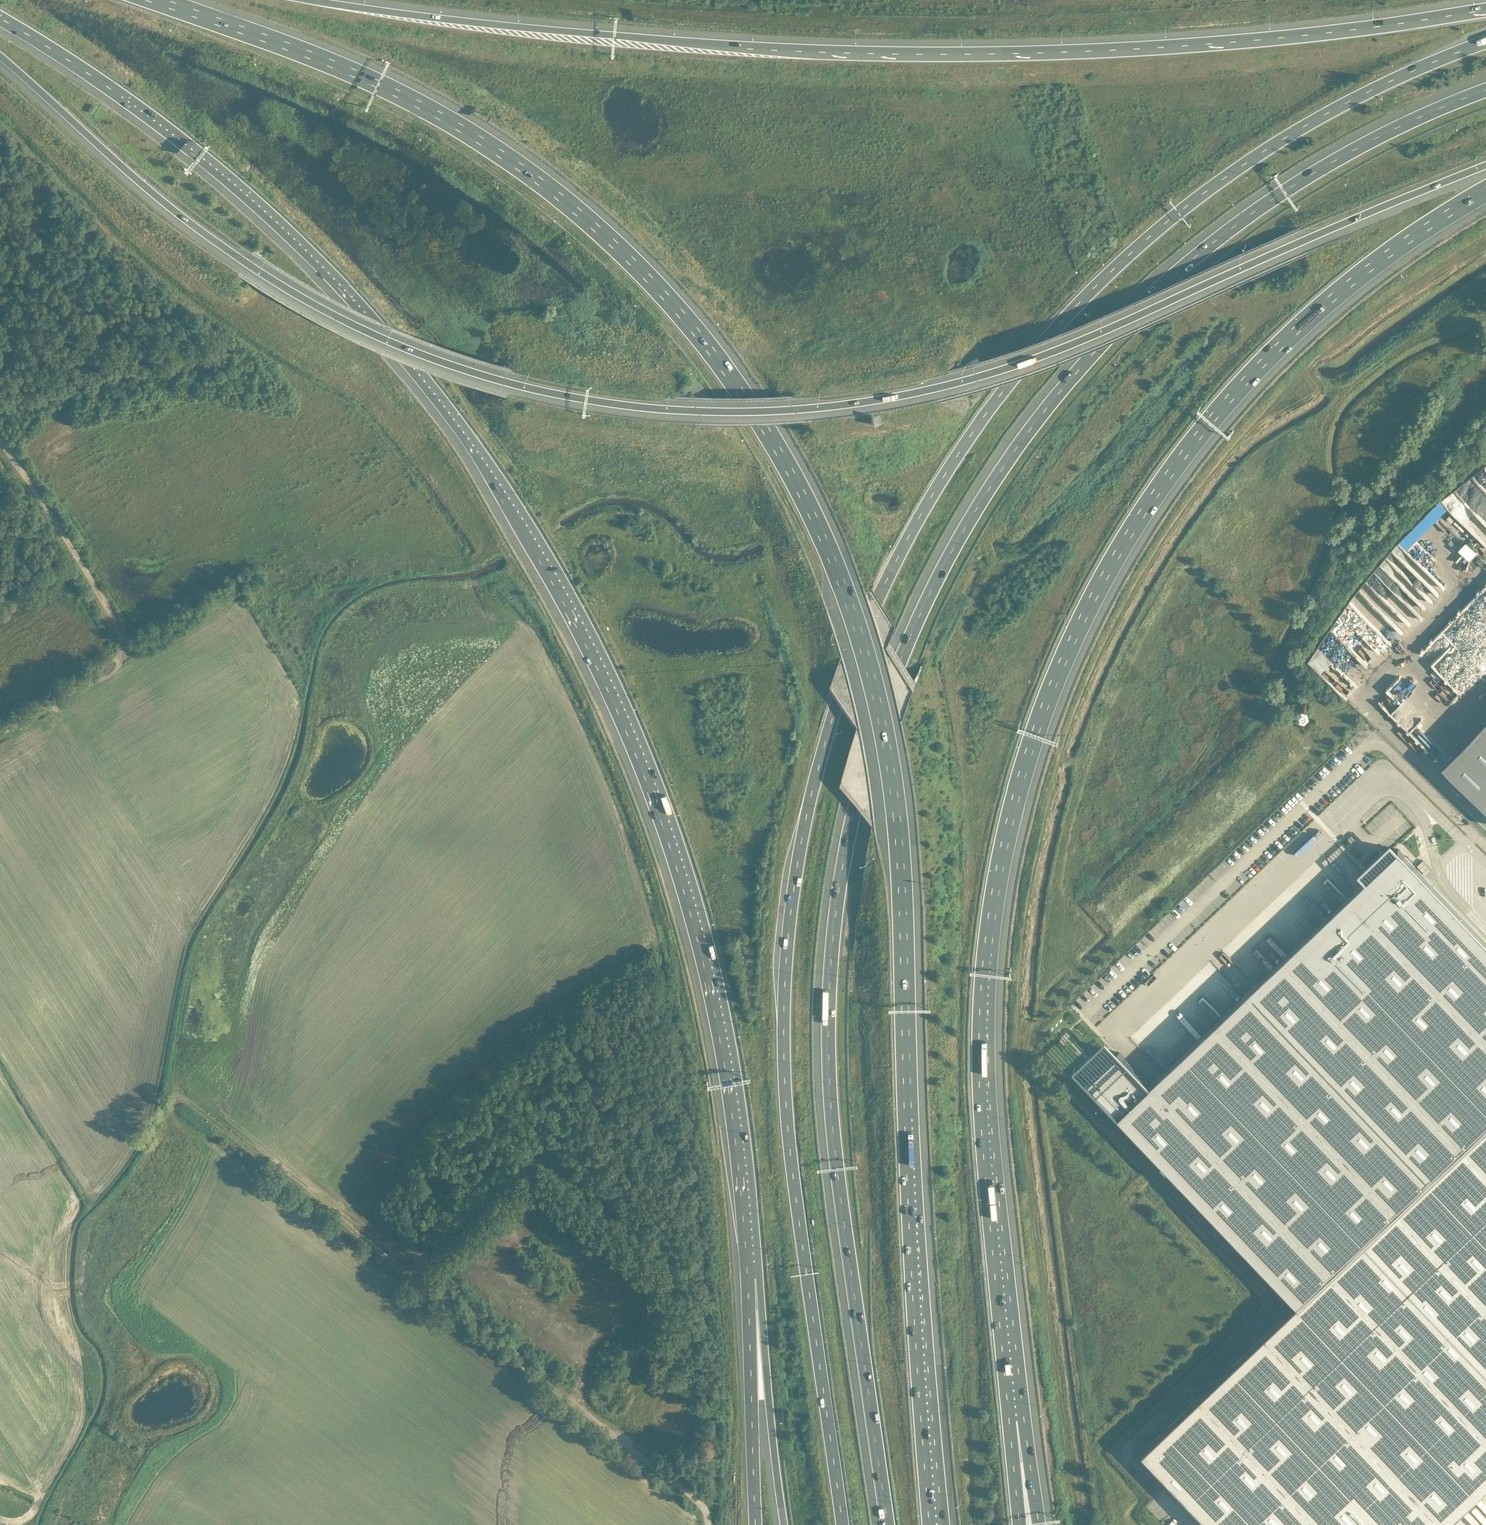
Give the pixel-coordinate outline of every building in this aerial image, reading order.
[(1460,552),(1470,561),(1479,552),(1469,543),(1460,552)] [(1485,643),(1485,630),(1476,642),(1478,644),(1478,645),(1482,648),(1485,643)] [(1322,647),(1308,659),(1321,673),(1334,661),(1322,647)] [(1443,765),(1485,806),(1485,720),(1443,765)] [(1088,1082),(1097,1091),(1100,1094),(1174,1172),(1181,1180),(1196,1195),(1197,1197),(1223,1224),(1224,1225),(1232,1233),(1233,1235),(1259,1261),(1273,1277),(1298,1303),(1143,1451),(1173,1482),(1214,1524),(1443,1524),(1485,1484),(1485,940),(1417,867),(1401,851),(1399,848),(1320,923),(1151,1084),(1120,1052),(1109,1063),(1094,1076),(1088,1082)]
